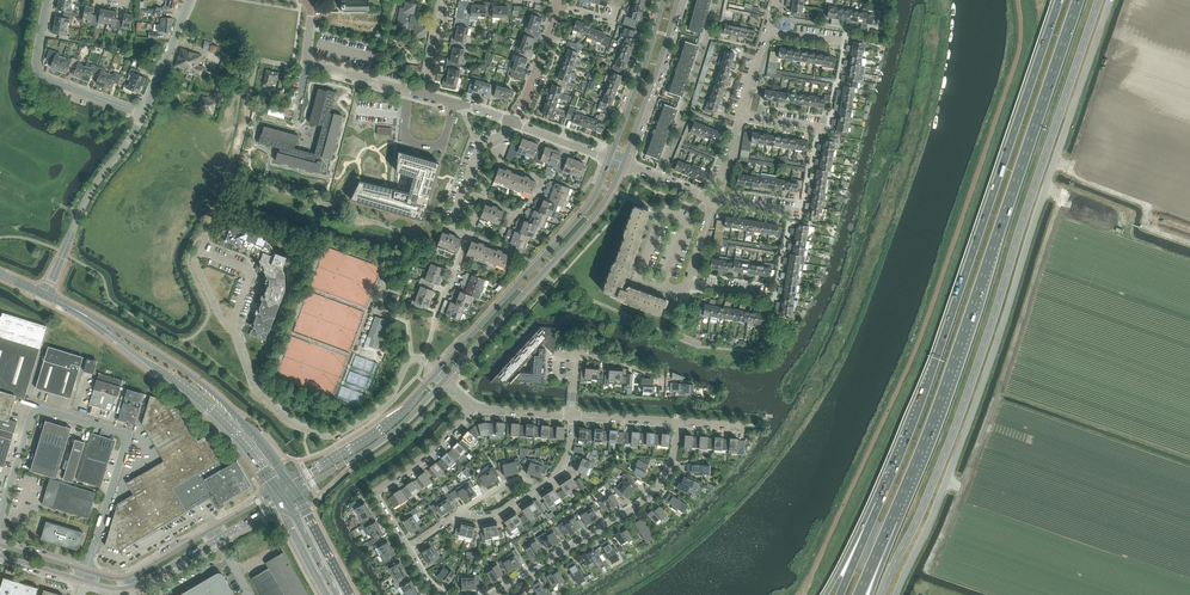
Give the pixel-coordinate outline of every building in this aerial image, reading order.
[(177,1),(173,0),(162,0),(165,1),(164,6),(162,8),(156,7),(155,11),(162,12),(169,13),(169,7),(176,9),(177,1)] [(369,0),(342,1),(342,11),(369,11),(369,0)] [(471,16),(471,1),(460,0),(459,0),(459,1),(455,18),(469,21),(470,16),(471,16)] [(688,29),(701,33),(703,24),(705,15),(708,6),(709,0),(696,0),(695,3),(693,12),(691,20),(688,29)] [(64,11),(63,14),(73,16),(74,12),(71,12),(72,3),(59,1),(57,9),(64,11)] [(414,30),(413,37),(423,39),(425,28),(422,27),(423,20),(424,20),(426,13),(422,12),(421,13),(414,11),(416,4),(406,2),(404,12),(407,13),(405,20),(398,19),(396,29),(407,31),(407,28),(414,30)] [(489,16),(490,2),(485,2),(484,2),(483,2),(483,5),(478,4),(478,16),(485,16),(489,16)] [(500,17),(500,5),(496,5),(496,3),(495,2),(490,2),(489,16),(492,16),(492,17),(500,17)] [(511,3),(506,3),(505,3),(505,6),(500,5),(500,17),(507,17),(510,17),(511,17),(511,16),(512,4),(512,3),(511,3)] [(628,6),(627,9),(642,13),(644,6),(634,3),(633,8),(628,6)] [(803,5),(786,3),(786,6),(792,7),(791,11),(792,12),(802,13),(803,5)] [(87,23),(94,25),(96,15),(92,14),(94,8),(85,6),(82,20),(87,21),(87,23)] [(831,24),(834,24),(836,8),(829,6),(827,15),(827,17),(832,18),(831,24)] [(863,29),(867,8),(859,7),(858,11),(857,22),(861,22),(861,28),(863,29)] [(838,19),(842,19),(844,9),(836,8),(834,24),(836,25),(838,19)] [(867,8),(863,29),(866,29),(867,23),(872,24),(873,17),(878,18),(879,10),(867,8)] [(98,23),(106,24),(109,11),(101,9),(99,16),(96,15),(94,25),(98,25),(98,23)] [(642,13),(627,9),(627,12),(631,13),(630,18),(638,20),(640,21),(642,13)] [(846,26),(848,27),(851,10),(844,9),(842,19),(846,20),(846,26)] [(853,21),(857,22),(858,11),(851,10),(848,27),(851,27),(853,21)] [(114,29),(118,29),(120,20),(116,19),(117,12),(109,11),(106,24),(114,26),(114,29)] [(533,11),(532,14),(529,21),(540,25),(542,21),(543,21),(544,21),(545,21),(547,16),(547,15),(546,15),(535,11),(534,11),(533,11)] [(56,16),(54,25),(68,27),(69,22),(72,23),(73,16),(63,14),(62,18),(56,16)] [(120,20),(118,29),(121,30),(122,27),(130,29),(133,15),(124,14),(123,20),(120,20)] [(163,22),(163,25),(172,25),(172,18),(164,17),(164,18),(160,17),(160,18),(159,18),(159,20),(160,20),(159,21),(163,22)] [(630,18),(625,17),(623,24),(636,28),(638,20),(630,18)] [(540,25),(529,21),(528,20),(524,31),(526,31),(539,36),(541,31),(541,30),(539,29),(540,25)] [(575,36),(578,38),(584,23),(576,20),(573,30),(578,32),(575,36)] [(468,28),(468,24),(455,21),(454,27),(454,28),(456,28),(455,33),(467,35),(468,28)] [(730,34),(738,36),(740,26),(740,24),(733,22),(732,25),(730,34)] [(587,35),(590,28),(591,25),(584,23),(578,38),(582,38),(582,33),(587,35)] [(723,33),(730,34),(732,25),(725,23),(723,33)] [(172,25),(163,25),(159,24),(158,31),(171,33),(172,25)] [(68,27),(54,25),(53,33),(59,34),(59,38),(68,40),(69,36),(66,35),(68,27)] [(738,36),(745,38),(747,28),(740,26),(738,36)] [(626,36),(633,38),(636,31),(623,27),(621,34),(625,36),(626,36)] [(590,28),(587,35),(586,37),(592,39),(589,43),(592,45),(598,30),(590,28)] [(747,28),(745,38),(753,39),(755,29),(747,28)] [(605,33),(598,30),(592,45),(595,46),(596,41),(601,43),(604,35),(605,33)] [(539,36),(526,31),(525,35),(524,34),(522,41),(533,45),(534,41),(536,42),(537,42),(539,36)] [(465,42),(467,35),(455,33),(455,37),(453,37),(452,37),(451,37),(450,43),(464,45),(465,42)] [(618,41),(633,47),(635,39),(633,38),(626,36),(625,36),(624,41),(619,38),(618,41)] [(847,45),(846,48),(863,51),(864,43),(866,43),(867,40),(855,38),(855,41),(853,41),(853,46),(847,45)] [(531,49),(533,45),(522,41),(519,48),(520,49),(519,52),(532,57),(534,52),(534,51),(533,50),(531,49)] [(633,47),(618,41),(617,45),(622,45),(620,50),(630,54),(633,47)] [(685,41),(668,92),(680,96),(697,45),(685,41)] [(463,49),(464,45),(450,43),(449,48),(449,49),(450,49),(452,50),(451,54),(463,56),(464,49),(463,49)] [(568,49),(565,56),(580,61),(581,58),(576,57),(578,52),(575,51),(576,48),(567,44),(566,48),(568,49)] [(792,49),(791,48),(788,47),(787,48),(785,59),(793,60),(794,50),(792,50),(792,49)] [(196,74),(201,76),(202,74),(204,69),(203,69),(204,66),(199,65),(201,60),(200,60),(202,55),(181,48),(175,66),(185,70),(186,72),(194,74),(196,74)] [(778,57),(785,59),(787,49),(779,48),(779,52),(778,56),(778,57)] [(851,56),(862,58),(863,51),(846,48),(846,51),(852,52),(851,56)] [(51,67),(59,70),(63,57),(59,55),(60,53),(49,49),(46,58),(53,61),(51,67)] [(618,56),(614,53),(612,56),(627,61),(630,54),(620,50),(618,56)] [(723,58),(733,61),(735,53),(725,50),(723,58)] [(800,61),(802,51),(794,50),(793,60),(800,61)] [(808,62),(809,52),(802,51),(800,61),(808,62)] [(530,62),(532,57),(519,52),(518,55),(517,55),(514,62),(525,66),(527,62),(529,62),(530,62)] [(808,62),(815,63),(817,54),(809,52),(808,62)] [(824,55),(822,65),(822,67),(834,69),(835,58),(831,57),(832,56),(829,56),(829,55),(828,54),(825,53),(824,54),(824,55)] [(461,64),(463,56),(451,54),(450,58),(448,58),(447,58),(447,59),(446,64),(460,67),(460,63),(461,64)] [(815,63),(822,65),(824,55),(817,54),(815,63)] [(563,58),(561,63),(572,67),(574,62),(579,64),(580,61),(565,56),(565,58),(563,58)] [(615,65),(623,68),(625,69),(627,61),(612,56),(612,59),(617,60),(615,65)] [(844,63),(860,65),(862,58),(851,56),(850,61),(844,60),(844,63)] [(69,66),(72,68),(76,58),(72,57),(71,60),(63,57),(59,70),(67,73),(69,66)] [(718,64),(721,65),(730,68),(733,61),(723,58),(720,57),(718,64)] [(79,60),(76,58),(72,68),(76,69),(73,75),(81,78),(86,65),(78,62),(79,60)] [(525,66),(514,62),(508,59),(504,70),(511,72),(524,77),(526,72),(526,71),(524,70),(525,66)] [(406,64),(405,68),(418,71),(419,66),(406,63),(406,64)] [(572,67),(561,63),(559,67),(561,68),(560,71),(575,76),(576,73),(571,72),(572,67)] [(849,71),(859,73),(860,65),(844,63),(843,66),(849,67),(849,71)] [(92,75),(95,76),(98,66),(92,64),(91,67),(86,65),(81,78),(89,81),(92,75)] [(460,67),(446,64),(445,69),(445,70),(446,70),(448,71),(447,75),(458,77),(460,70),(459,70),(460,67)] [(612,72),(620,75),(623,68),(615,65),(614,64),(611,72),(612,72)] [(719,72),(728,75),(730,68),(721,65),(719,72)] [(96,83),(104,86),(109,74),(104,72),(105,69),(98,66),(95,76),(98,77),(96,83)] [(142,85),(145,77),(139,75),(140,71),(131,68),(128,74),(131,76),(129,80),(142,85)] [(263,85),(271,86),(272,79),(278,80),(279,73),(266,70),(263,85)] [(571,83),(572,79),(574,79),(575,76),(560,71),(557,78),(559,79),(558,82),(567,86),(569,82),(571,83)] [(859,73),(849,71),(848,76),(842,75),(841,78),(858,80),(859,73)] [(109,74),(104,86),(112,89),(114,83),(118,84),(121,75),(114,72),(113,75),(109,74)] [(523,80),(524,77),(511,72),(510,75),(510,76),(511,76),(511,77),(522,81),(523,81),(523,80)] [(606,75),(604,78),(620,83),(622,76),(620,75),(612,72),(611,77),(606,75)] [(716,79),(726,82),(728,75),(719,72),(716,79)] [(457,85),(458,77),(447,75),(446,80),(444,79),(443,79),(443,80),(442,85),(442,86),(443,86),(454,89),(455,88),(456,88),(456,85),(457,85)] [(609,82),(607,87),(617,90),(620,83),(604,78),(604,81),(609,82)] [(847,82),(846,86),(855,87),(857,88),(858,80),(841,78),(841,80),(847,82)] [(480,92),(483,81),(475,79),(475,80),(472,79),(471,80),(468,91),(468,92),(469,93),(473,94),(474,94),(475,94),(475,93),(475,91),(480,92)] [(714,87),(723,90),(726,82),(716,79),(714,87)] [(142,85),(129,80),(127,84),(125,83),(122,90),(131,94),(133,91),(139,93),(142,85)] [(484,97),(489,98),(493,85),(490,84),(490,83),(483,81),(480,92),(484,93),(483,96),(484,97)] [(557,86),(552,84),(550,91),(565,97),(565,94),(560,93),(562,88),(557,86)] [(496,86),(493,85),(489,98),(494,100),(495,100),(496,99),(496,97),(501,98),(504,87),(496,85),(496,86)] [(837,89),(837,92),(853,95),(855,87),(846,86),(844,86),(843,90),(837,89)] [(504,87),(501,98),(508,100),(509,97),(511,97),(512,97),(513,92),(514,91),(513,91),(513,90),(511,90),(511,89),(504,87)] [(601,89),(599,92),(614,98),(617,90),(607,87),(605,92),(601,89)] [(721,97),(723,90),(714,87),(712,94),(721,97)] [(319,89),(310,123),(318,125),(322,126),(316,147),(318,148),(317,154),(316,154),(314,159),(318,161),(320,161),(322,161),(319,171),(327,173),(330,158),(331,159),(343,116),(334,113),(334,114),(330,113),(336,92),(328,90),(327,91),(319,89)] [(763,99),(771,101),(772,91),(765,90),(764,96),(763,99)] [(793,103),(801,104),(802,94),(798,94),(799,91),(795,90),(795,93),(793,103)] [(550,91),(547,99),(557,102),(559,97),(563,100),(565,97),(550,91)] [(771,101),(778,102),(780,92),(772,91),(771,101)] [(604,96),(602,101),(602,102),(610,104),(612,105),(614,98),(599,92),(599,96),(604,96)] [(786,103),(786,102),(787,93),(780,92),(778,102),(786,103)] [(793,103),(795,93),(787,92),(787,93),(786,102),(793,103)] [(842,96),(842,101),(852,102),(853,95),(837,92),(836,95),(842,96)] [(709,101),(719,104),(721,97),(712,94),(709,101)] [(801,104),(808,105),(810,96),(802,94),(801,104)] [(207,96),(207,97),(202,96),(202,97),(201,96),(198,106),(199,107),(198,108),(202,109),(202,110),(213,114),(218,100),(207,96)] [(808,105),(816,107),(817,97),(810,96),(808,105)] [(817,97),(816,107),(823,108),(824,102),(825,98),(824,98),(817,97)] [(547,99),(544,106),(559,112),(565,114),(566,111),(560,108),(555,107),(557,102),(547,99)] [(719,104),(709,101),(707,108),(714,111),(717,111),(719,104)] [(835,104),(834,107),(851,110),(852,102),(842,101),(841,105),(835,104)] [(648,146),(645,154),(653,157),(652,160),(656,161),(658,162),(659,159),(657,159),(661,150),(664,142),(667,133),(670,125),(673,117),(676,108),(664,104),(661,112),(658,121),(655,129),(651,137),(648,146)] [(559,112),(544,106),(542,113),(554,118),(556,114),(564,116),(565,114),(559,112)] [(840,111),(839,115),(850,117),(851,110),(834,107),(834,110),(840,111)] [(566,117),(573,120),(572,122),(572,124),(576,126),(577,124),(579,125),(585,110),(582,109),(581,111),(577,109),(576,111),(569,108),(566,117)] [(588,112),(585,110),(579,125),(587,128),(590,118),(585,116),(588,112)] [(587,128),(594,130),(600,115),(596,115),(595,120),(590,118),(587,128)] [(600,115),(594,130),(602,133),(605,123),(600,121),(602,117),(600,115)] [(833,119),(832,122),(849,125),(850,117),(839,115),(839,120),(833,119)] [(697,135),(698,133),(701,124),(694,121),(689,133),(697,135)] [(849,125),(832,122),(832,125),(838,126),(837,131),(839,131),(846,132),(848,132),(849,125)] [(698,133),(704,136),(708,127),(701,124),(698,133)] [(261,134),(259,143),(280,148),(279,152),(278,152),(276,161),(319,172),(319,171),(322,161),(320,161),(318,161),(314,159),(316,154),(315,154),(297,149),(295,148),(296,144),(299,136),(264,126),(262,135),(261,134)] [(392,135),(392,128),(378,127),(377,134),(392,135)] [(715,130),(708,127),(704,136),(711,139),(715,130)] [(715,130),(711,139),(718,142),(722,133),(715,130)] [(751,142),(758,143),(760,133),(752,132),(751,137),(751,140),(751,142)] [(758,143),(766,144),(767,134),(765,134),(765,132),(761,132),(760,133),(758,143)] [(766,144),(773,145),(775,136),(767,134),(766,144)] [(781,147),(788,148),(790,138),(787,138),(787,136),(783,135),(783,137),(782,137),(781,147)] [(773,145),(781,147),(782,137),(775,136),(773,145)] [(524,138),(524,139),(522,138),(520,145),(518,148),(517,152),(516,155),(520,156),(521,153),(525,155),(530,141),(529,141),(529,139),(524,138)] [(788,148),(795,149),(797,139),(790,138),(788,148)] [(797,139),(795,149),(803,150),(804,141),(805,140),(797,139)] [(529,159),(536,162),(540,150),(537,149),(538,144),(537,144),(537,142),(532,140),(532,142),(530,141),(525,155),(530,156),(529,159)] [(817,144),(817,146),(834,149),(835,142),(825,140),(824,140),(824,144),(817,144)] [(540,150),(536,162),(543,164),(544,162),(548,163),(553,150),(552,149),(552,148),(547,146),(547,147),(545,147),(543,151),(540,150)] [(822,155),(832,157),(834,149),(817,146),(817,149),(823,150),(822,155)] [(554,171),(558,172),(562,162),(558,161),(561,153),(560,152),(560,151),(555,149),(555,150),(553,150),(548,163),(553,165),(552,168),(555,169),(554,171)] [(359,181),(351,199),(423,220),(435,177),(439,163),(408,154),(398,151),(396,171),(402,173),(415,177),(410,193),(365,183),(359,181)] [(831,164),(832,157),(822,155),(821,159),(815,159),(815,161),(831,164)] [(571,174),(576,160),(574,159),(575,158),(570,156),(569,158),(568,157),(565,163),(562,162),(558,172),(565,175),(566,172),(571,174)] [(576,160),(571,174),(575,175),(574,178),(582,181),(585,171),(586,168),(583,167),(584,163),(582,162),(583,161),(578,159),(577,161),(576,160)] [(674,169),(681,172),(685,163),(678,160),(674,169)] [(820,165),(819,170),(828,171),(830,172),(831,164),(815,161),(814,164),(820,165)] [(681,172),(688,175),(692,166),(685,163),(681,172)] [(688,175),(695,178),(699,169),(692,166),(688,175)] [(501,185),(502,183),(505,184),(504,186),(520,191),(520,190),(523,191),(523,193),(530,195),(531,193),(536,181),(528,178),(529,177),(525,176),(525,177),(510,172),(510,170),(507,169),(506,170),(499,167),(494,180),(495,180),(494,182),(501,185)] [(699,169),(695,178),(702,181),(706,172),(699,169)] [(810,173),(810,176),(827,178),(828,171),(819,170),(817,169),(816,174),(810,173)] [(737,184),(744,185),(746,175),(738,174),(737,184)] [(744,185),(752,186),(753,176),(746,175),(744,185)] [(759,187),(759,186),(761,176),(760,178),(753,176),(752,186),(759,187)] [(768,178),(761,176),(759,186),(767,187),(768,178)] [(815,184),(825,186),(827,178),(810,176),(810,179),(815,180),(815,184)] [(768,178),(767,187),(774,189),(776,179),(768,178)] [(774,189),(782,190),(783,180),(776,179),(774,189)] [(789,191),(791,181),(783,180),(782,190),(789,191)] [(798,182),(791,181),(789,191),(797,192),(797,187),(801,188),(803,181),(798,180),(798,182)] [(555,186),(553,189),(567,194),(570,188),(550,181),(549,183),(555,186)] [(808,188),(808,191),(824,193),(825,186),(815,184),(814,189),(808,188)] [(552,192),(551,195),(565,201),(567,194),(553,189),(547,187),(546,189),(552,192)] [(813,195),(812,199),(823,201),(824,193),(808,191),(807,193),(813,195)] [(550,198),(549,201),(556,204),(558,205),(563,207),(565,201),(551,195),(545,193),(544,196),(550,198)] [(543,202),(541,206),(555,211),(558,205),(556,204),(549,201),(544,199),(538,197),(537,200),(543,202)] [(806,203),(805,206),(822,208),(823,201),(812,199),(812,203),(806,203)] [(540,208),(539,212),(547,215),(548,215),(553,217),(555,211),(541,206),(535,203),(534,206),(540,208)] [(485,204),(480,216),(481,216),(480,219),(488,221),(488,220),(491,221),(491,223),(498,225),(499,223),(504,211),(496,208),(497,207),(493,206),(492,207),(485,204)] [(623,301),(660,315),(665,301),(629,287),(630,285),(621,281),(626,268),(628,269),(640,238),(638,237),(648,211),(634,205),(624,233),(625,233),(614,264),(612,264),(602,291),(616,296),(617,295),(624,298),(623,301)] [(805,206),(805,208),(811,210),(810,214),(821,216),(822,208),(805,206)] [(533,213),(532,216),(546,221),(548,215),(547,215),(539,212),(528,208),(527,210),(533,213)] [(531,219),(529,222),(537,225),(538,226),(544,228),(546,221),(532,216),(526,214),(525,217),(531,219)] [(724,226),(732,227),(733,218),(726,216),(725,221),(724,225),(724,226)] [(523,223),(522,226),(522,227),(536,232),(538,226),(537,225),(529,222),(518,218),(517,221),(523,223)] [(732,227),(739,229),(741,219),(733,218),(732,227)] [(748,220),(741,219),(739,229),(746,230),(748,220)] [(746,230),(754,231),(755,221),(748,220),(746,230)] [(262,300),(259,308),(260,310),(258,314),(257,315),(254,323),(254,324),(255,324),(253,329),(251,330),(249,334),(266,340),(268,333),(269,331),(270,331),(274,319),(274,318),(285,288),(285,274),(282,267),(283,266),(287,256),(276,251),(275,252),(272,245),(262,235),(246,229),(245,228),(234,224),(233,224),(232,224),(224,221),(218,237),(222,239),(224,238),(229,240),(229,242),(237,244),(239,244),(243,245),(243,246),(244,247),(252,250),(254,249),(258,254),(258,256),(261,262),(260,265),(258,271),(266,274),(268,277),(269,278),(270,285),(268,285),(265,293),(266,295),(264,300),(262,300)] [(754,231),(761,232),(763,222),(755,221),(754,231)] [(761,232),(769,233),(770,224),(763,222),(761,232)] [(776,235),(778,226),(778,225),(775,224),(775,223),(772,222),(770,223),(770,224),(769,233),(776,235)] [(521,229),(520,232),(520,233),(528,236),(529,236),(534,238),(536,232),(522,227),(522,226),(516,224),(515,227),(521,229)] [(791,228),(790,231),(807,234),(811,234),(812,227),(808,226),(798,224),(797,229),(791,228)] [(514,233),(513,237),(512,237),(527,242),(529,236),(528,236),(520,233),(520,232),(509,228),(508,231),(514,233)] [(796,235),(795,239),(806,241),(807,234),(790,231),(790,234),(796,235)] [(442,232),(437,244),(438,244),(437,246),(444,249),(445,248),(448,249),(448,250),(455,253),(456,251),(461,239),(453,236),(453,234),(450,233),(449,235),(442,232)] [(512,237),(513,237),(507,235),(506,237),(512,240),(510,243),(524,249),(527,242),(512,237)] [(806,241),(795,239),(794,244),(788,243),(788,246),(808,249),(809,242),(806,241)] [(477,259),(485,262),(490,248),(482,245),(483,244),(479,242),(479,244),(471,241),(467,253),(466,255),(474,258),(474,257),(477,258),(477,259)] [(803,256),(807,256),(808,249),(788,246),(788,249),(793,250),(793,254),(803,256)] [(490,248),(485,262),(492,265),(493,264),(496,265),(495,266),(503,269),(504,267),(508,255),(501,252),(501,250),(498,249),(497,251),(490,248)] [(803,256),(793,254),(790,254),(790,258),(784,258),(783,260),(803,264),(805,256),(803,256)] [(710,268),(717,269),(719,260),(712,258),(710,268)] [(430,267),(428,271),(442,276),(442,275),(443,275),(445,270),(444,270),(445,268),(440,267),(442,263),(429,259),(427,266),(430,267)] [(717,269),(725,271),(726,261),(719,260),(717,269)] [(788,269),(790,269),(799,270),(802,271),(803,264),(783,260),(783,263),(789,264),(788,269)] [(732,272),(733,271),(734,262),(726,261),(725,271),(732,272)] [(733,271),(740,272),(742,262),(734,261),(734,262),(733,271)] [(749,263),(742,262),(740,272),(747,273),(749,263)] [(764,262),(764,266),(762,275),(770,277),(771,267),(774,268),(774,264),(764,262)] [(756,264),(749,263),(747,273),(750,273),(750,274),(751,275),(753,276),(754,275),(754,274),(755,274),(756,264)] [(755,274),(762,275),(764,266),(756,264),(755,274)] [(787,273),(781,272),(781,275),(797,278),(799,270),(790,269),(788,269),(787,273)] [(442,278),(441,278),(442,276),(428,271),(426,276),(423,275),(422,278),(421,278),(419,281),(429,285),(433,286),(434,283),(438,285),(439,283),(440,283),(442,278)] [(471,277),(470,281),(484,286),(486,280),(466,272),(465,275),(471,277)] [(801,278),(797,278),(781,275),(780,278),(786,279),(786,284),(796,285),(800,286),(801,278)] [(469,283),(468,287),(467,287),(482,292),(484,286),(470,281),(464,278),(463,281),(469,283)] [(429,285),(419,281),(417,288),(419,289),(418,294),(431,299),(432,297),(433,298),(435,293),(434,292),(434,291),(428,288),(429,285)] [(779,287),(778,290),(795,293),(796,285),(786,284),(785,288),(779,287)] [(466,290),(465,293),(473,296),(474,297),(479,299),(482,292),(467,287),(468,287),(462,285),(461,287),(466,290)] [(403,290),(390,286),(388,291),(396,293),(390,310),(395,312),(403,290)] [(459,294),(458,297),(472,303),(474,297),(473,296),(465,293),(454,289),(453,292),(459,294)] [(783,298),(794,300),(795,293),(778,290),(778,293),(784,294),(783,298)] [(431,299),(418,294),(416,298),(413,297),(411,305),(422,309),(423,305),(428,307),(429,305),(430,306),(432,301),(431,300),(431,299)] [(457,300),(456,303),(456,304),(463,306),(463,307),(465,307),(470,309),(472,303),(458,297),(452,295),(451,298),(457,300)] [(793,308),(794,300),(783,298),(783,303),(777,302),(776,305),(793,308)] [(450,304),(448,308),(462,313),(465,307),(463,307),(463,306),(456,304),(456,303),(445,299),(444,302),(450,304)] [(703,315),(711,316),(713,300),(711,299),(709,305),(705,304),(704,306),(703,315)] [(711,316),(718,317),(720,307),(715,306),(716,300),(713,300),(711,316)] [(725,319),(728,302),(725,302),(724,307),(720,307),(718,317),(725,319)] [(733,320),(735,309),(730,308),(731,302),(728,302),(725,319),(733,320)] [(733,320),(740,321),(743,304),(740,304),(739,310),(735,309),(733,320)] [(743,304),(740,321),(748,322),(749,311),(745,311),(746,305),(743,304)] [(448,308),(442,305),(441,308),(447,310),(446,314),(460,319),(462,313),(448,308)] [(793,308),(776,305),(776,308),(782,309),(781,314),(792,315),(793,308)] [(748,322),(755,323),(758,307),(755,306),(754,312),(749,311),(748,322)] [(758,307),(755,323),(763,325),(764,315),(764,314),(760,313),(761,307),(758,307)] [(9,419),(14,403),(19,397),(25,399),(42,341),(47,326),(3,313),(1,316),(0,317),(0,416),(9,419)] [(369,346),(378,349),(382,340),(385,341),(389,330),(386,329),(389,321),(375,316),(368,336),(372,338),(369,346)] [(491,381),(505,382),(541,343),(554,354),(556,327),(555,328),(541,327),(541,326),(491,381)] [(36,388),(71,398),(84,357),(49,346),(36,388)] [(510,383),(543,385),(545,355),(545,356),(545,348),(539,348),(539,355),(534,355),(533,373),(519,372),(510,382),(510,383)] [(87,358),(83,371),(93,374),(97,361),(87,358)] [(591,381),(592,379),(593,367),(585,366),(585,367),(585,373),(581,373),(581,383),(584,383),(585,381),(591,381)] [(593,367),(592,379),(599,379),(598,384),(602,385),(603,375),(599,374),(600,368),(600,367),(593,367)] [(616,380),(616,368),(609,368),(609,375),(605,375),(604,385),(608,385),(608,383),(615,384),(616,380)] [(624,369),(616,368),(616,380),(622,381),(622,384),(626,384),(627,374),(623,374),(623,369),(624,369)] [(89,404),(88,407),(110,414),(111,410),(112,410),(113,405),(115,400),(116,400),(118,396),(119,392),(121,386),(123,379),(114,377),(114,376),(114,377),(99,372),(98,375),(89,404)] [(683,380),(683,377),(672,372),(672,379),(683,380)] [(647,393),(647,391),(654,392),(655,386),(653,386),(653,379),(642,378),(641,383),(643,384),(643,391),(643,393),(647,393)] [(679,392),(679,394),(686,395),(686,392),(692,393),(693,384),(686,384),(687,381),(680,381),(680,383),(671,383),(671,391),(670,391),(679,392)] [(119,419),(135,424),(144,393),(128,388),(119,419)] [(226,466),(221,457),(208,434),(197,440),(175,403),(151,395),(142,423),(159,451),(140,462),(146,471),(127,482),(134,494),(118,503),(105,545),(120,550),(187,511),(185,509),(213,492),(220,504),(252,485),(237,460),(226,466)] [(17,421),(9,419),(0,416),(0,428),(14,432),(17,421)] [(72,428),(46,420),(30,470),(56,478),(72,428)] [(475,426),(469,431),(476,437),(489,434),(486,423),(486,422),(481,423),(481,424),(475,426)] [(496,423),(486,423),(489,434),(504,435),(505,424),(505,423),(497,422),(496,423)] [(507,435),(519,436),(520,425),(520,424),(512,423),(512,424),(508,424),(507,435)] [(520,425),(519,436),(534,437),(535,426),(535,425),(527,424),(527,425),(520,425)] [(537,437),(549,438),(550,427),(550,426),(542,425),(542,426),(538,426),(537,437)] [(550,427),(549,438),(564,439),(565,427),(557,426),(557,427),(550,427)] [(12,439),(13,436),(14,433),(14,432),(0,428),(0,466),(4,467),(12,439)] [(580,428),(579,440),(591,441),(594,441),(595,430),(591,430),(588,429),(585,429),(585,428),(580,428)] [(595,430),(594,441),(602,442),(606,442),(609,442),(610,431),(606,431),(603,430),(600,430),(600,429),(595,429),(595,430)] [(466,435),(459,442),(459,443),(467,450),(477,439),(476,437),(469,431),(468,430),(465,434),(466,435)] [(610,431),(609,442),(618,443),(618,444),(624,445),(624,443),(625,432),(622,432),(618,432),(615,431),(615,430),(610,430),(610,431)] [(625,432),(624,443),(639,444),(640,433),(640,432),(634,431),(634,433),(625,432)] [(640,433),(639,444),(654,445),(655,434),(655,433),(649,433),(649,434),(640,433)] [(77,479),(101,487),(115,441),(91,434),(77,479)] [(655,434),(654,445),(657,445),(669,446),(670,434),(664,434),(664,435),(662,435),(658,434),(655,434)] [(684,447),(699,448),(700,437),(693,437),(693,435),(685,435),(684,447)] [(699,448),(714,449),(715,438),(708,438),(708,436),(700,436),(700,437),(699,448)] [(714,449),(729,450),(730,439),(723,439),(723,438),(715,437),(715,438),(714,449)] [(730,439),(729,450),(744,451),(745,440),(738,440),(738,439),(730,438),(730,439)] [(63,479),(73,482),(85,442),(75,439),(63,479)] [(455,446),(448,453),(449,453),(448,453),(456,461),(467,450),(459,443),(459,442),(458,441),(454,445),(455,446)] [(442,458),(437,463),(444,471),(456,461),(448,453),(449,453),(448,453),(448,452),(441,457),(442,458)] [(581,456),(578,463),(589,468),(592,469),(595,463),(596,459),(589,456),(588,460),(581,457),(582,456),(581,456)] [(523,457),(523,463),(525,464),(525,465),(529,466),(527,472),(526,472),(526,473),(533,475),(538,461),(537,460),(536,459),(534,459),(533,458),(531,459),(528,458),(527,459),(523,457)] [(515,461),(509,463),(512,474),(519,473),(519,472),(517,466),(521,465),(519,458),(515,459),(515,461)] [(634,472),(644,477),(647,472),(645,471),(649,465),(648,464),(651,458),(639,458),(638,459),(636,464),(637,465),(637,467),(636,467),(634,472)] [(512,474),(509,463),(508,460),(498,463),(500,470),(503,469),(505,476),(504,476),(512,474)] [(538,461),(533,475),(540,478),(540,477),(542,471),(546,472),(548,465),(544,463),(543,462),(542,461),(541,461),(539,461),(538,461)] [(437,463),(436,462),(432,466),(433,466),(428,471),(435,479),(444,471),(437,463)] [(703,463),(703,462),(697,462),(697,464),(688,463),(688,464),(688,472),(687,472),(696,473),(696,475),(702,475),(702,476),(703,473),(709,474),(710,465),(703,465),(703,462),(703,463)] [(482,469),(483,470),(492,483),(498,479),(496,477),(499,475),(498,474),(499,474),(491,463),(482,469)] [(578,463),(575,470),(576,470),(582,473),(581,476),(587,479),(590,480),(591,476),(594,470),(592,469),(589,468),(578,463)] [(492,483),(483,470),(477,474),(478,475),(475,477),(479,483),(482,481),(486,487),(485,487),(486,487),(492,483)] [(418,476),(419,477),(416,480),(423,488),(432,481),(425,473),(426,473),(425,472),(425,473),(425,472),(418,476)] [(624,479),(621,482),(624,485),(632,493),(637,487),(634,485),(632,483),(634,480),(628,475),(624,473),(622,476),(622,477),(624,479)] [(571,475),(565,479),(571,489),(574,487),(575,490),(579,488),(580,490),(583,488),(578,479),(575,481),(571,476),(571,475)] [(679,482),(676,488),(684,491),(683,492),(685,493),(686,492),(687,493),(688,491),(689,488),(696,491),(700,484),(684,476),(681,483),(679,482)] [(42,504),(88,518),(96,493),(50,478),(42,504)] [(462,485),(470,498),(476,493),(472,488),(475,486),(471,479),(468,482),(467,481),(462,484),(462,485)] [(571,489),(565,479),(558,483),(559,484),(559,483),(563,489),(560,491),(564,497),(567,495),(566,493),(571,489)] [(401,490),(407,499),(420,491),(413,482),(414,482),(413,482),(413,481),(408,484),(409,485),(401,490)] [(615,486),(612,489),(620,496),(622,493),(627,498),(632,493),(624,485),(621,482),(616,488),(615,486)] [(470,498),(462,485),(461,485),(456,488),(456,489),(453,491),(457,498),(460,496),(464,501),(463,501),(464,502),(470,498)] [(553,487),(554,487),(553,487),(547,491),(554,501),(559,497),(561,499),(564,497),(560,491),(557,493),(553,487)] [(407,499),(401,490),(400,489),(396,492),(396,493),(388,499),(394,508),(407,499)] [(554,501),(547,491),(541,495),(541,496),(541,495),(545,501),(542,503),(548,511),(551,509),(550,507),(555,503),(554,501)] [(448,498),(442,502),(448,512),(455,508),(454,507),(454,508),(450,502),(453,500),(448,492),(445,494),(448,498)] [(602,500),(598,503),(603,511),(607,508),(609,512),(614,509),(613,507),(619,503),(613,493),(608,496),(608,497),(609,497),(609,498),(608,499),(603,502),(602,500)] [(672,507),(676,510),(676,511),(677,511),(678,509),(683,512),(688,505),(683,501),(684,500),(679,496),(678,498),(670,493),(670,494),(666,500),(665,500),(673,505),(671,507),(672,507)] [(544,510),(540,504),(537,506),(533,501),(534,500),(527,504),(534,514),(536,518),(536,517),(542,513),(541,512),(544,510)] [(353,510),(356,516),(369,509),(365,502),(364,502),(365,503),(359,506),(357,503),(349,508),(350,511),(353,510)] [(448,512),(442,502),(436,506),(434,504),(431,506),(435,512),(439,510),(442,516),(448,512)] [(525,514),(522,516),(527,522),(533,518),(531,516),(534,514),(527,504),(521,508),(521,509),(522,508),(525,514)] [(592,508),(586,512),(593,522),(599,518),(599,517),(598,518),(595,512),(598,510),(594,504),(591,506),(592,508)] [(648,513),(655,522),(661,517),(662,519),(667,515),(659,506),(653,511),(652,510),(648,513)] [(368,521),(366,518),(372,515),(373,515),(369,509),(356,516),(361,525),(368,521)] [(402,521),(406,527),(416,521),(420,519),(416,513),(415,514),(413,511),(407,514),(409,518),(403,521),(402,521)] [(516,512),(510,516),(516,526),(522,522),(523,524),(527,522),(522,516),(519,518),(516,512)] [(593,522),(586,512),(581,515),(579,513),(576,515),(580,521),(583,519),(586,525),(586,526),(593,522)] [(516,526),(510,516),(503,520),(504,520),(508,526),(505,528),(510,536),(513,534),(512,533),(518,529),(516,526)] [(571,517),(570,517),(569,519),(570,520),(571,522),(569,523),(569,522),(564,525),(562,522),(558,525),(564,535),(568,532),(570,535),(575,532),(574,531),(580,527),(574,517),(573,518),(572,517),(571,517)] [(636,523),(635,523),(640,531),(638,532),(638,533),(638,532),(641,537),(641,538),(643,536),(646,542),(654,537),(650,532),(652,531),(649,525),(649,526),(647,527),(642,519),(642,520),(636,523)] [(361,530),(363,529),(367,535),(369,533),(380,527),(376,520),(375,521),(376,521),(370,525),(368,521),(361,525),(359,526),(361,530)] [(41,538),(79,550),(84,533),(46,521),(41,538)] [(416,521),(406,527),(410,534),(411,534),(410,533),(416,530),(418,533),(426,528),(425,525),(420,527),(416,521)] [(458,537),(465,538),(469,523),(461,522),(462,522),(460,529),(457,528),(455,535),(458,536),(458,537)] [(469,523),(465,538),(472,540),(471,542),(475,542),(477,533),(474,532),(475,525),(476,526),(476,525),(469,523)] [(490,524),(493,538),(503,537),(502,529),(498,530),(497,523),(498,523),(490,524)] [(493,538),(490,524),(482,525),(482,526),(483,526),(484,532),(481,533),(482,543),(486,542),(486,540),(493,538)] [(548,535),(554,545),(560,541),(556,535),(559,534),(554,525),(551,527),(554,531),(548,535)] [(380,527),(369,533),(373,539),(368,542),(370,545),(379,540),(377,537),(383,533),(383,534),(380,527)] [(620,531),(615,534),(621,544),(627,540),(628,542),(633,539),(627,529),(621,533),(620,531)] [(548,549),(547,549),(554,545),(548,535),(545,537),(544,534),(537,538),(541,545),(544,543),(548,549)] [(421,552),(425,558),(437,551),(434,545),(436,544),(434,540),(425,545),(427,549),(422,552),(421,552)] [(613,548),(608,540),(601,544),(605,552),(603,553),(604,553),(607,558),(606,558),(607,559),(609,557),(612,563),(620,558),(616,553),(618,552),(615,546),(613,548)] [(379,555),(392,547),(388,541),(387,541),(388,542),(382,545),(380,542),(374,546),(375,549),(374,549),(378,556),(379,555)] [(532,545),(525,549),(531,559),(536,556),(535,554),(542,551),(536,541),(531,544),(532,545)] [(396,554),(392,547),(379,555),(385,564),(391,560),(389,557),(395,554),(396,554)] [(521,557),(516,549),(512,551),(513,552),(507,556),(509,559),(515,569),(522,565),(521,565),(517,559),(521,557)] [(581,555),(587,565),(593,561),(594,563),(599,560),(593,550),(586,554),(586,552),(581,555)] [(437,551),(425,558),(429,565),(429,564),(435,561),(436,564),(445,559),(443,556),(441,557),(437,551)] [(262,594),(308,594),(283,552),(266,562),(269,568),(252,578),(262,594)] [(515,569),(509,559),(503,562),(502,560),(499,562),(502,568),(506,567),(509,572),(509,573),(515,569)] [(392,562),(386,566),(391,575),(394,574),(404,568),(400,561),(400,562),(394,565),(392,562)] [(585,579),(584,577),(582,574),(584,573),(581,567),(580,567),(579,568),(574,561),(573,561),(574,562),(567,565),(566,565),(571,573),(569,574),(572,579),(572,580),(574,578),(578,584),(585,579)] [(494,564),(492,564),(492,566),(493,567),(492,567),(493,569),(487,573),(493,583),(498,580),(497,578),(503,574),(497,564),(496,565),(495,564),(494,564)] [(441,580),(442,579),(448,583),(456,574),(451,570),(450,572),(444,567),(437,577),(441,580)] [(397,580),(393,582),(395,586),(403,581),(401,578),(407,574),(407,575),(408,574),(404,568),(394,574),(397,580)] [(546,576),(552,586),(559,582),(560,583),(565,580),(559,571),(552,574),(551,573),(546,576)] [(232,594),(233,593),(233,592),(232,591),(232,590),(223,575),(216,573),(179,594),(232,594)] [(469,589),(469,577),(462,578),(462,575),(458,575),(458,582),(462,582),(462,589),(461,589),(461,590),(469,589)] [(469,575),(469,577),(469,589),(476,589),(476,582),(479,582),(479,575),(469,575)] [(38,587),(4,577),(0,590),(0,594),(36,594),(38,587)] [(403,581),(395,586),(397,589),(398,588),(402,594),(415,586),(411,580),(405,584),(403,581)] [(535,594),(548,594),(549,593),(549,594),(550,593),(546,588),(544,589),(540,582),(539,582),(533,586),(532,586),(537,594),(535,594)] [(402,594),(414,594),(418,592),(418,593),(419,593),(415,586),(402,594)]
